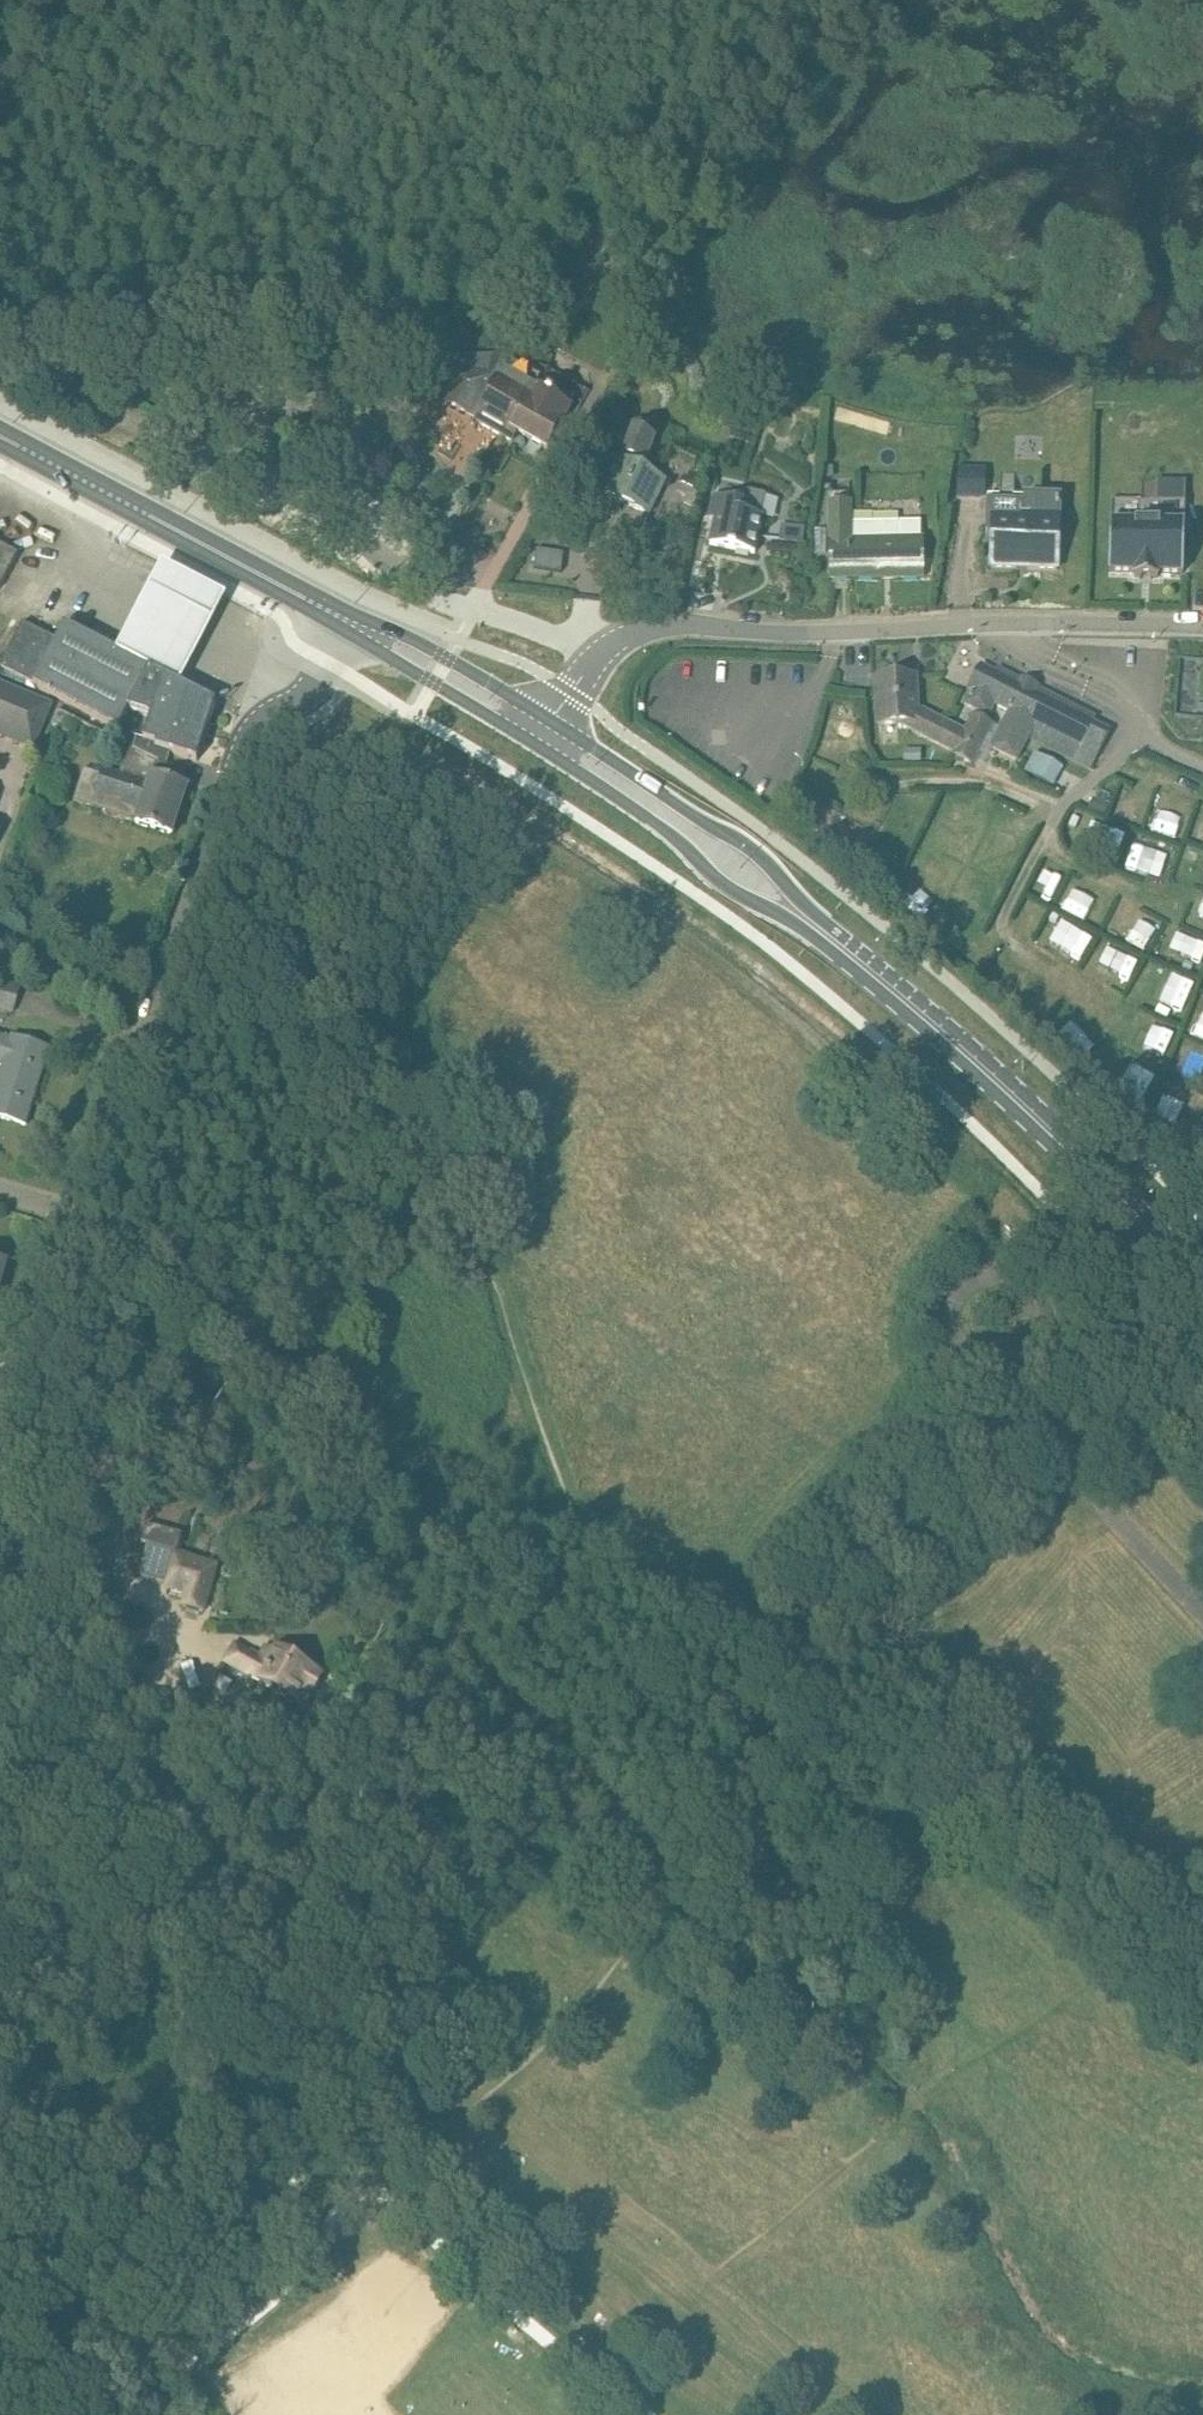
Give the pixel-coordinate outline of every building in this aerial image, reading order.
[(526,405),(535,389),(526,384),(531,374),(503,357),(449,358),(428,357),(424,381),(446,384),(442,391),(481,413),(477,422),(513,442),(518,434),(511,430),(525,404),(526,405)] [(558,445),(570,424),(566,422),(573,409),(535,389),(526,405),(525,404),(511,430),(518,434),(549,451),(552,446),(554,447),(556,444),(558,445)] [(649,515),(666,480),(644,469),(657,440),(634,428),(613,471),(616,472),(606,494),(649,515)] [(952,467),(952,497),(981,498),(982,468),(952,467)] [(707,480),(691,473),(689,478),(685,476),(676,494),(687,499),(684,504),(693,508),(707,480)] [(818,499),(845,500),(846,489),(819,487),(818,499)] [(755,555),(763,517),(762,517),(766,495),(745,491),(743,501),(713,496),(709,519),(716,520),(710,545),(755,555)] [(1058,570),(1060,498),(988,496),(987,527),(993,527),(992,568),(1058,570)] [(1135,573),(1135,577),(1158,578),(1159,574),(1184,574),(1186,504),(1112,501),(1109,572),(1135,573)] [(923,578),(922,522),(853,524),(853,503),(830,503),(831,579),(923,578)] [(791,526),(789,542),(803,543),(805,528),(791,526)] [(0,592),(19,556),(0,546),(0,591),(0,592)] [(57,641),(25,624),(0,667),(0,670),(117,732),(129,710),(150,669),(66,625),(57,641)] [(151,718),(149,725),(144,740),(158,745),(156,749),(171,754),(197,762),(216,705),(217,704),(181,685),(184,679),(167,670),(166,672),(154,665),(150,669),(129,710),(151,718)] [(1048,700),(1044,698),(996,673),(989,685),(975,678),(969,691),(970,691),(968,695),(994,709),(996,705),(1008,712),(990,748),(1018,763),(1030,738),(1091,770),(1111,732),(1103,728),(1094,723),(1096,719),(1050,695),(1048,700)] [(994,709),(968,695),(952,726),(917,708),(916,678),(876,680),(879,728),(899,727),(954,755),(974,765),(994,724),(988,721),(994,709)] [(4,686),(0,696),(0,737),(33,751),(52,705),(4,686)] [(819,747),(845,749),(847,725),(821,723),(819,747)] [(134,750),(138,737),(125,729),(119,742),(131,748),(134,750)] [(153,779),(159,764),(134,750),(131,748),(123,775),(104,769),(102,775),(83,768),(72,805),(174,836),(189,789),(153,779)] [(904,750),(904,763),(922,763),(922,750),(904,750)] [(1025,772),(1053,787),(1063,768),(1035,753),(1025,772)] [(1143,950),(1153,931),(1135,921),(1125,940),(1143,950)] [(1197,975),(1202,958),(1202,946),(1181,938),(1171,965),(1197,975)] [(1117,984),(1132,962),(1114,950),(1100,972),(1117,984)] [(12,1014),(21,985),(0,979),(0,1010),(12,1014)] [(1127,1044),(1166,1060),(1176,1037),(1137,1021),(1127,1044)] [(12,1038),(0,1035),(0,1069),(2,1069),(0,1078),(0,1118),(27,1126),(50,1050),(12,1038)] [(1181,1045),(1177,1067),(1202,1072),(1202,1049),(1181,1045)] [(121,1248),(115,1265),(114,1268),(127,1272),(133,1252),(121,1248)] [(176,1553),(181,1535),(161,1530),(148,1526),(143,1544),(153,1547),(176,1553)] [(219,1568),(173,1556),(163,1593),(186,1599),(183,1608),(206,1614),(219,1568)] [(277,1648),(273,1654),(277,1658),(272,1666),(236,1645),(226,1663),(303,1706),(309,1694),(313,1696),(325,1675),(277,1648)]
